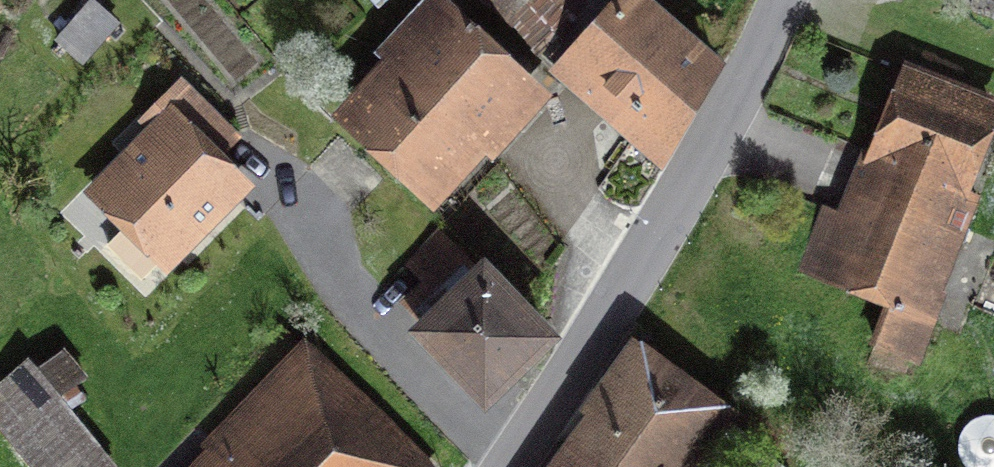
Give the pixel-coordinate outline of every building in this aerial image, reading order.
[(434,218),(487,160),(493,166),(553,101),(442,0),(426,0),(373,58),(381,65),(329,122),(434,218)] [(391,0),(368,0),(377,11),(391,0)] [(508,29),(524,11),(558,41),(588,7),(580,0),(476,0),(508,29)] [(548,78),(660,180),(725,69),(660,14),(665,8),(654,0),(593,0),(588,7),(558,41),(545,57),(555,70),(548,78)] [(82,67),(119,25),(91,1),(54,42),(82,67)] [(899,53),(836,217),(823,212),(800,270),(883,302),(869,338),(876,340),(867,362),(904,376),(910,360),(920,364),(949,290),(943,288),(981,189),(970,185),(993,123),(993,89),(899,53)] [(155,270),(164,280),(255,192),(203,138),(221,121),(182,80),(137,123),(145,132),(80,194),(99,212),(86,225),(106,246),(105,248),(140,284),(155,270)] [(562,324),(482,243),(470,255),(441,225),(404,261),(421,278),(400,299),(413,312),(405,319),(484,400),(562,324)] [(633,329),(577,408),(581,410),(540,466),(701,466),(743,407),(633,329)] [(303,334),(199,442),(196,439),(170,466),(444,466),(303,334)] [(30,466),(120,466),(121,466),(73,406),(86,396),(76,384),(89,374),(63,343),(37,363),(29,353),(0,376),(0,430),(30,466)] [(993,413),(977,413),(963,422),(955,437),(956,453),(965,466),(993,466),(993,413)]
